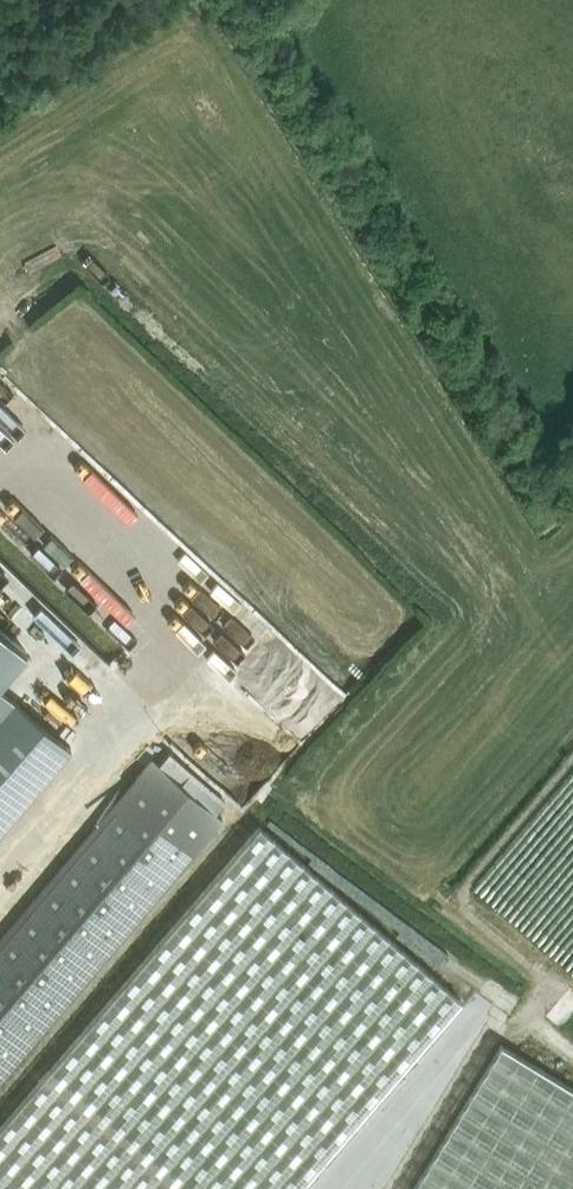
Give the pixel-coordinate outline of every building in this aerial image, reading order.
[(0,371),(0,424),(4,430),(115,337),(85,301),(0,371)] [(29,651),(0,626),(0,684),(29,651)] [(72,748),(17,700),(0,686),(0,833),(72,748)] [(104,959),(224,816),(217,810),(226,800),(170,752),(160,763),(152,757),(0,937),(0,1081),(104,959)] [(0,1126),(0,1188),(298,1188),(462,998),(453,991),(260,824),(0,1126)] [(502,1042),(413,1188),(572,1188),(572,1086),(502,1042)]
